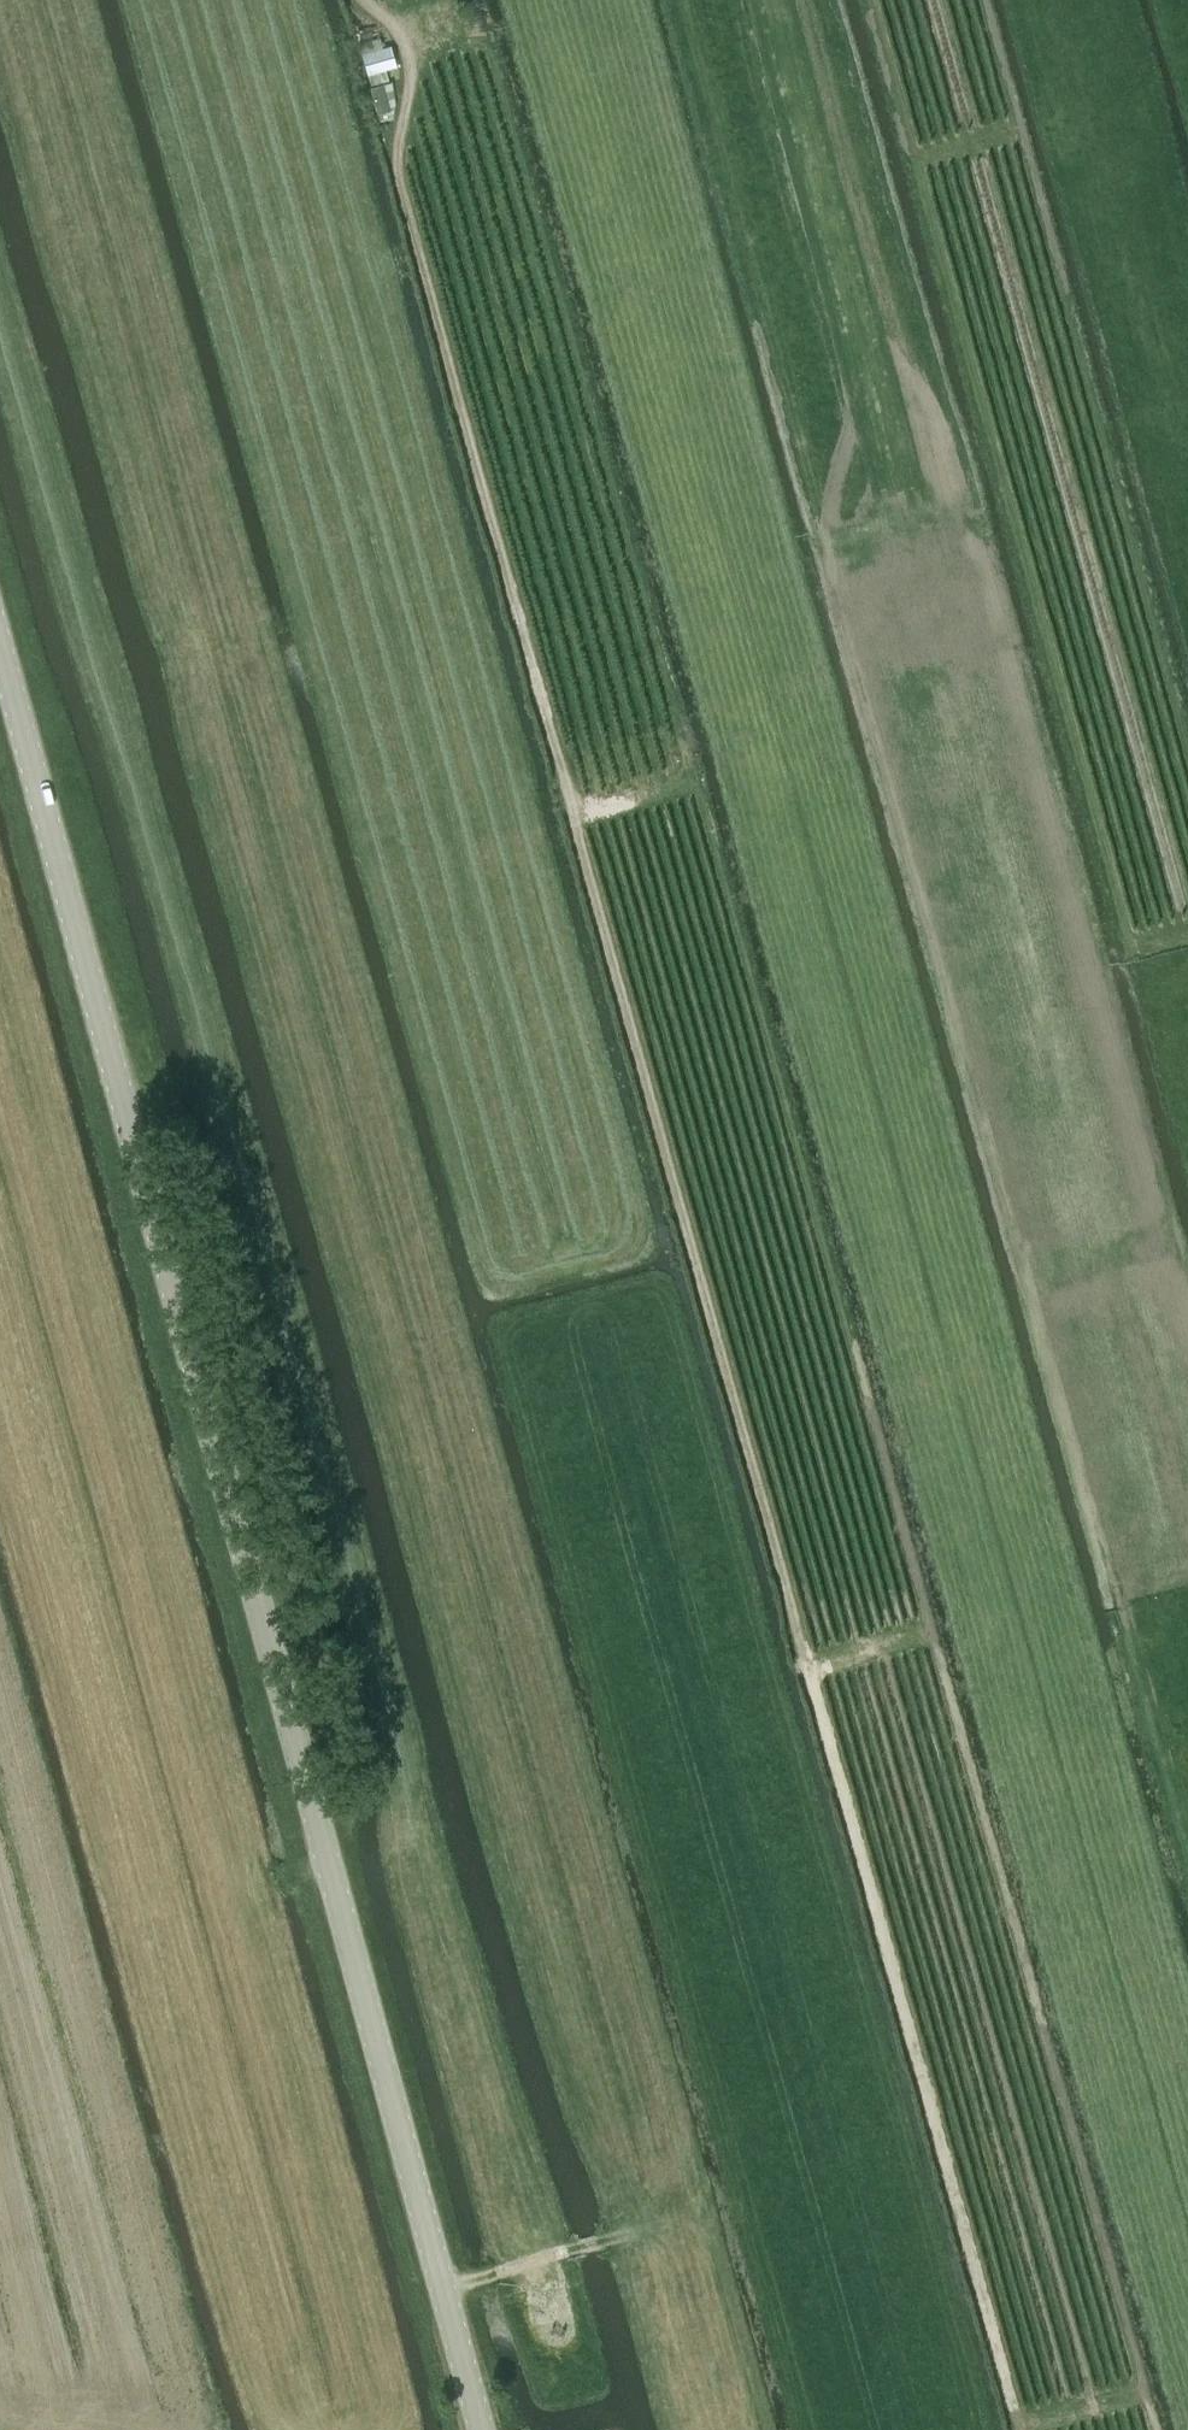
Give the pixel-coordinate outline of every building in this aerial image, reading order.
[(397,67),(392,50),(391,47),(383,49),(361,55),(367,76),(384,71),(396,68),(397,67)]
